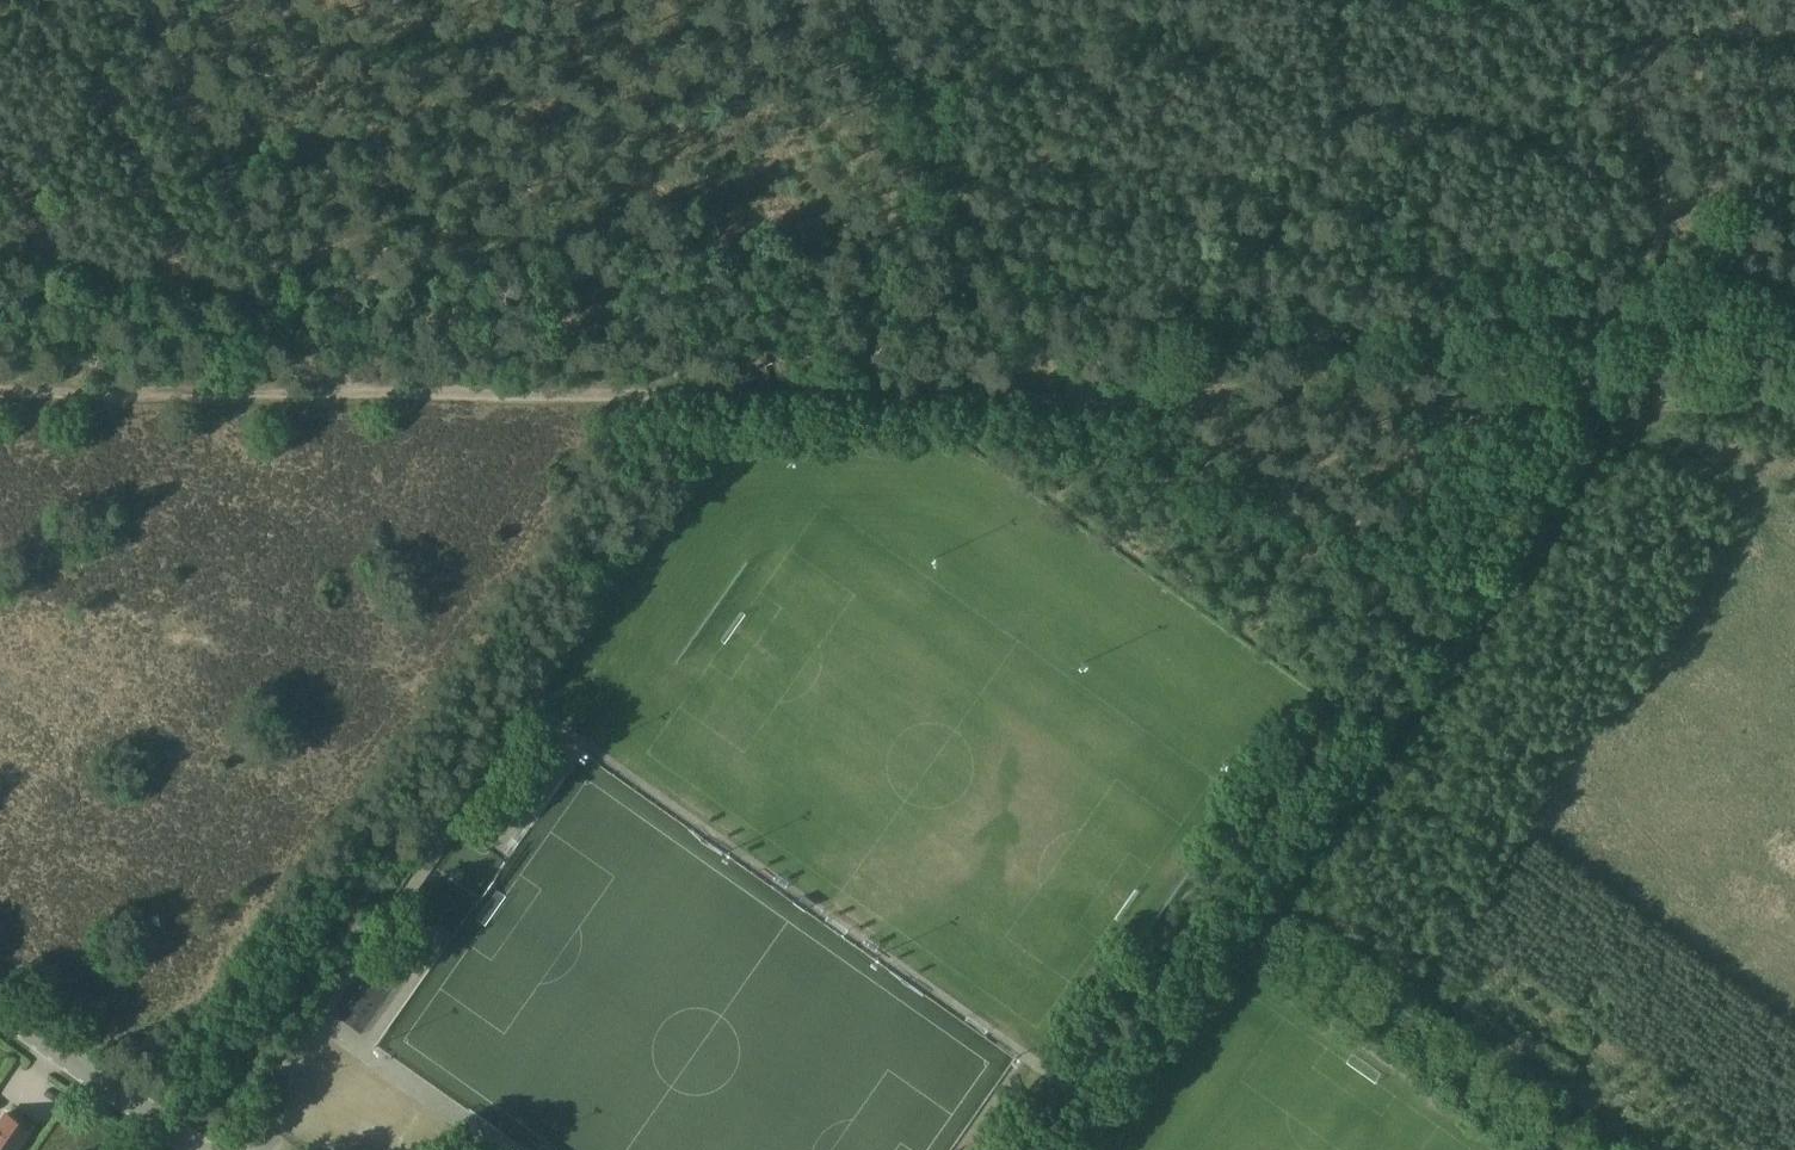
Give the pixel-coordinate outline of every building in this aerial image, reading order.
[(31,1129),(6,1112),(0,1121),(0,1149),(16,1149),(31,1129)]
